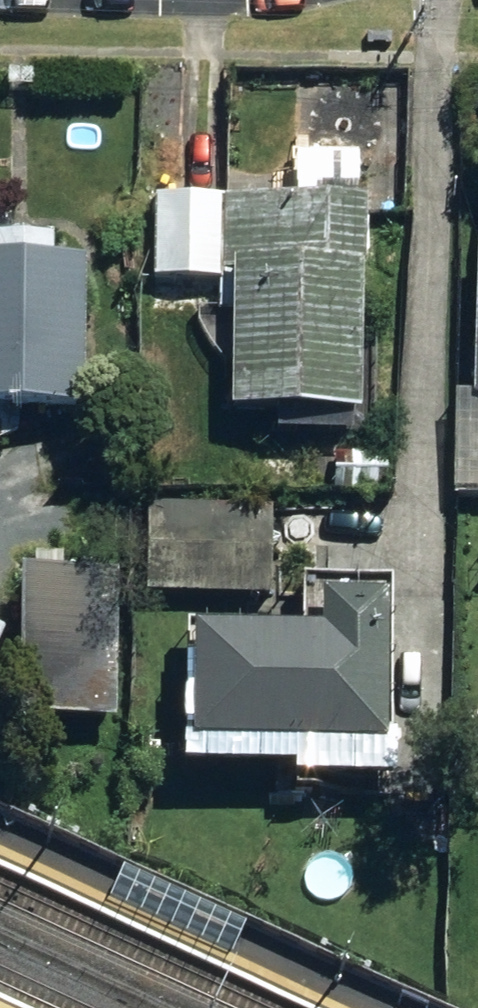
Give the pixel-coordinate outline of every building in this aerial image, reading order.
[(222,279),(223,198),(169,197),(167,278),(222,279)] [(223,198),(222,279),(239,281),(238,411),(365,413),(367,200),(223,198)] [(90,408),(92,260),(60,260),(59,235),(0,235),(0,408),(90,408)] [(341,454),(342,491),(391,492),(391,453),(341,454)] [(150,594),(271,596),(273,506),(152,504),(150,594)] [(27,711),(118,711),(119,576),(28,574),(27,711)] [(196,740),(391,745),(393,598),(328,597),(328,634),(199,631),(196,740)] [(248,917),(126,861),(109,893),(234,949),(248,917)]
